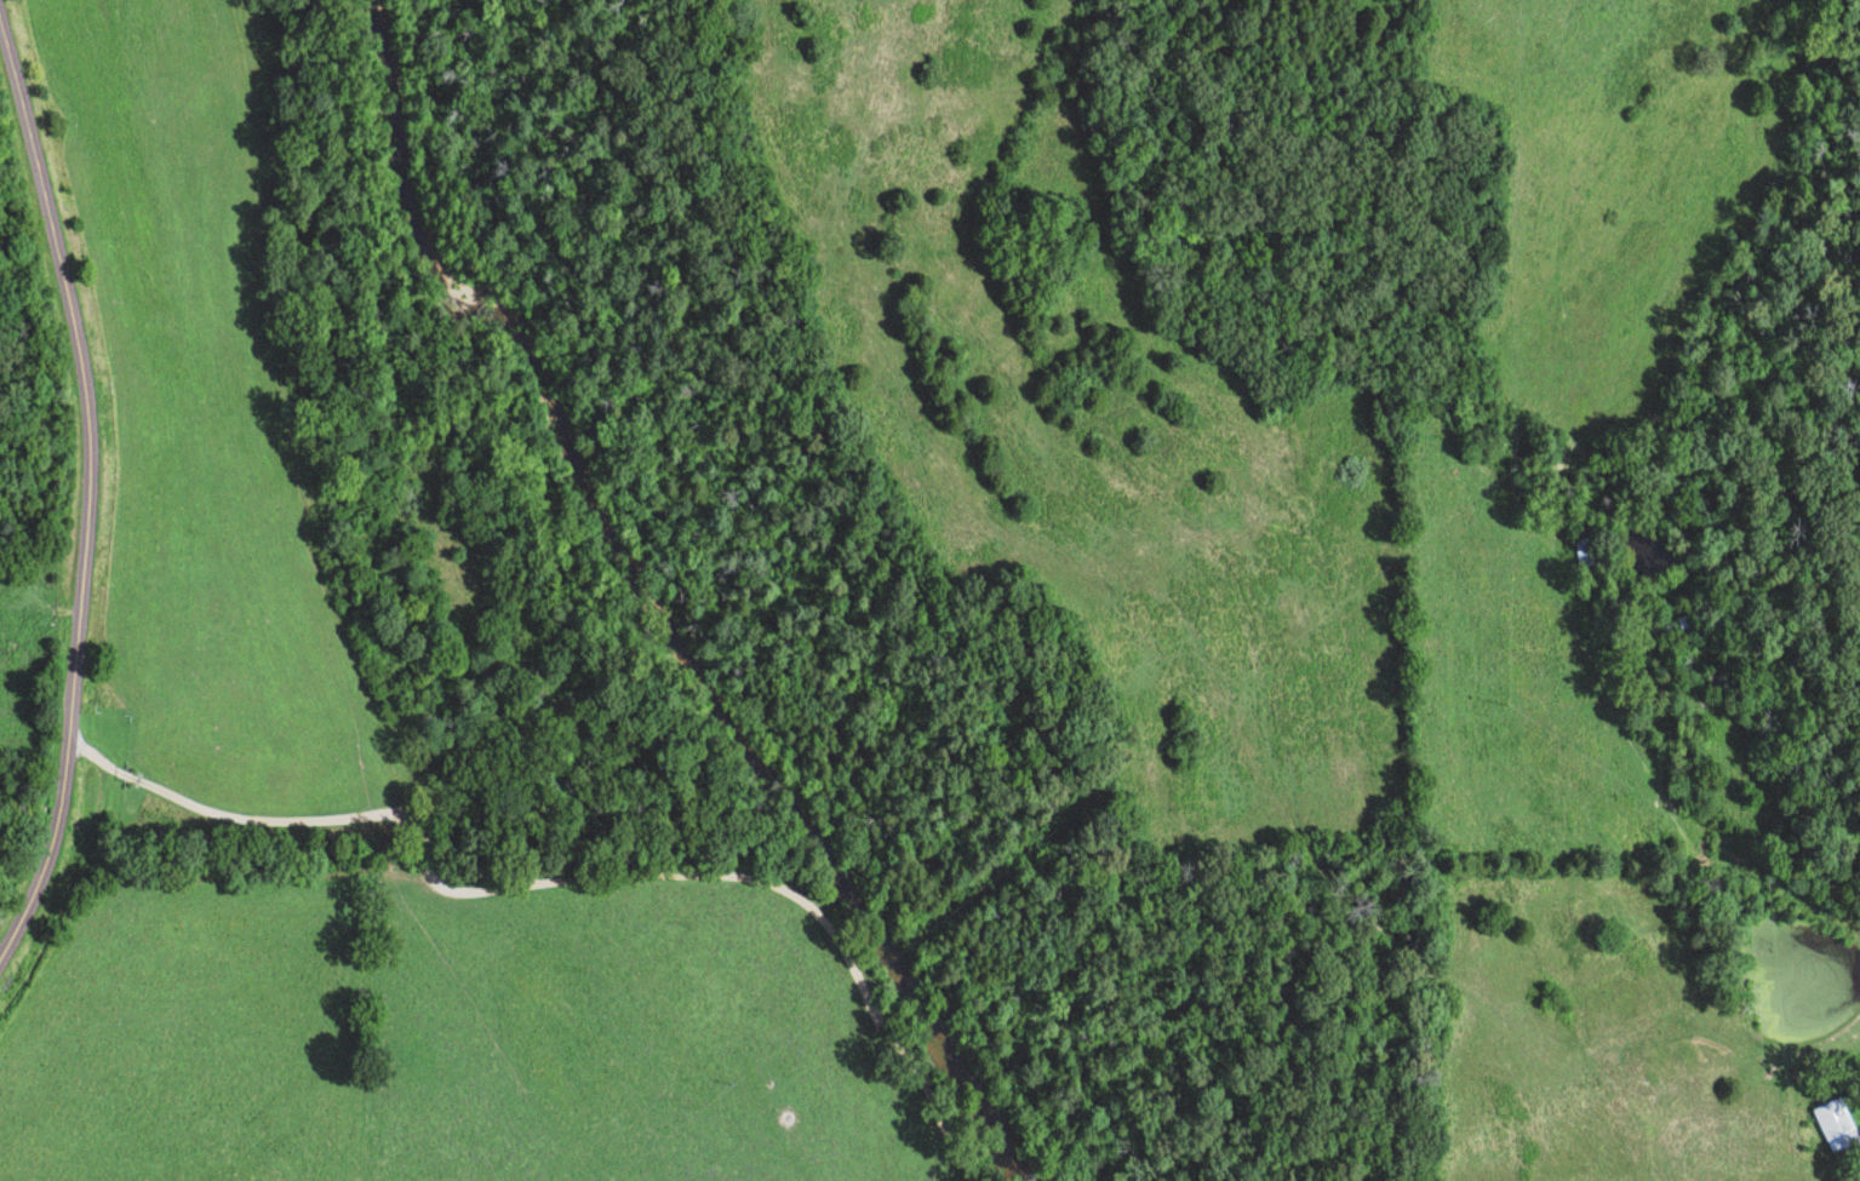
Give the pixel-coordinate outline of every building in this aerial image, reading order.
[(1590,569),(1590,539),(1573,539),(1573,569),(1590,569)] [(1857,1145),(1837,1099),(1811,1111),(1830,1157),(1857,1145)]
